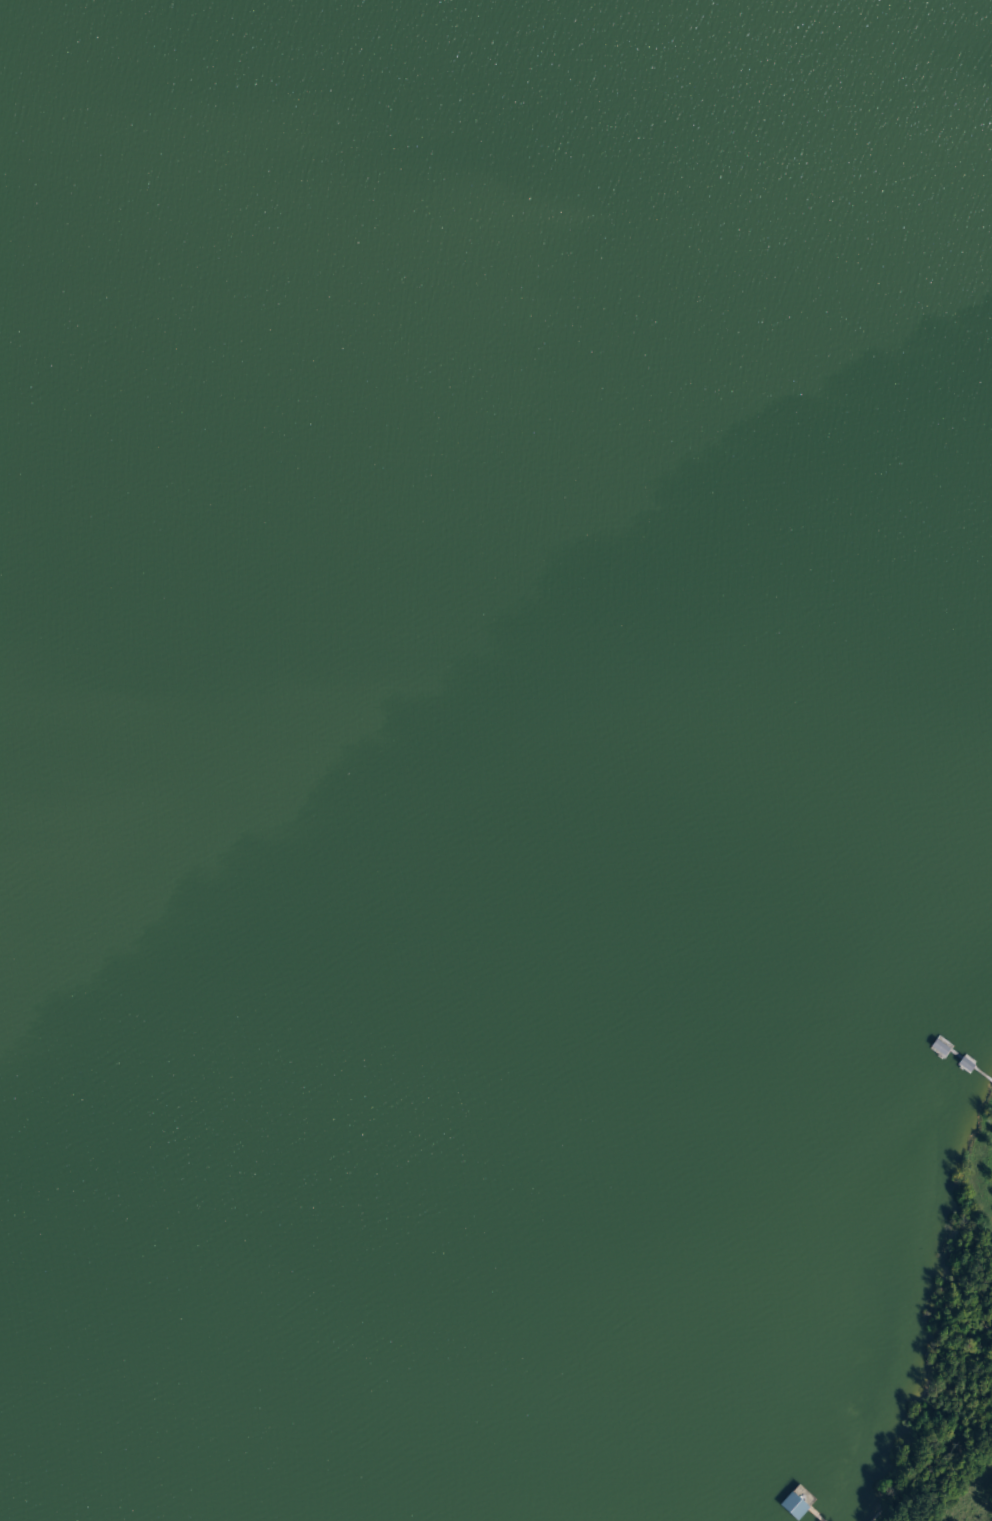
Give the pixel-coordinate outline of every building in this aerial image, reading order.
[(975,1064),(970,1071),(961,1065),(965,1058),(975,1064)]
